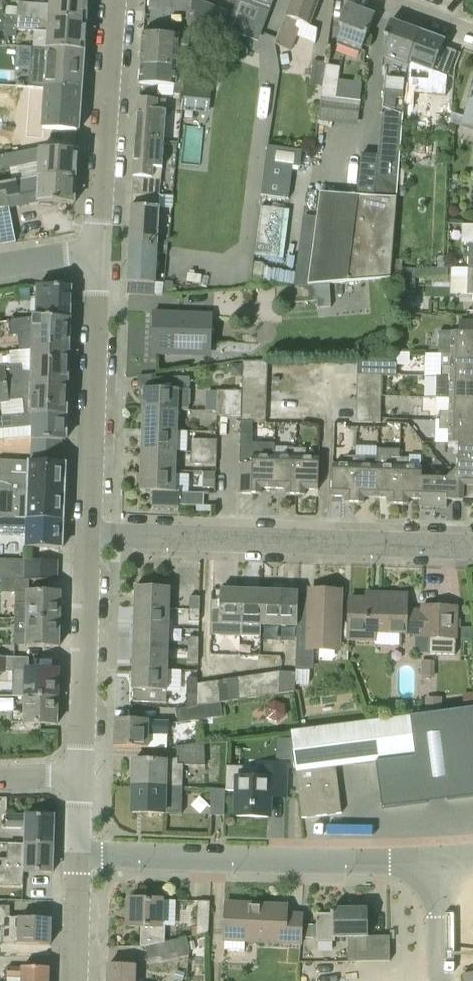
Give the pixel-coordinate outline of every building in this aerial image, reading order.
[(88,0),(50,0),(50,5),(18,3),(17,16),(86,20),(88,0)] [(189,33),(219,45),(231,13),(224,10),(200,2),(196,0),(191,0),(191,11),(196,13),(194,16),(190,30),(189,33)] [(320,0),(291,0),(275,45),(291,51),(298,30),(293,29),(296,22),(310,27),(320,0)] [(362,51),(375,16),(347,5),(339,27),(343,28),(338,41),(362,51)] [(17,8),(6,7),(5,15),(17,16),(17,8)] [(84,50),(86,20),(17,16),(17,18),(16,28),(16,30),(34,32),(34,30),(47,31),(47,42),(46,47),(84,50)] [(16,28),(17,18),(6,17),(5,27),(16,28)] [(419,33),(390,22),(384,39),(385,40),(382,67),(386,69),(408,78),(409,63),(419,33)] [(186,68),(189,33),(190,30),(188,33),(179,32),(179,36),(143,34),(141,65),(186,68)] [(408,78),(403,116),(411,117),(412,106),(416,94),(429,94),(430,71),(447,77),(457,52),(443,47),(444,42),(419,33),(409,63),(408,78)] [(81,90),(84,50),(46,47),(46,49),(32,48),(32,61),(40,61),(40,72),(30,72),(29,87),(81,90)] [(288,54),(280,56),(282,66),(290,65),(288,54)] [(183,96),(185,77),(186,68),(141,65),(140,84),(159,85),(158,94),(174,95),(183,96)] [(323,86),(321,97),(337,99),(337,91),(340,67),(326,65),(323,86)] [(408,78),(386,69),(383,91),(384,91),(382,109),(403,116),(408,78)] [(29,87),(0,85),(0,101),(33,103),(33,110),(33,111),(43,112),(41,129),(79,131),(81,90),(29,87)] [(464,116),(452,112),(451,124),(461,126),(472,130),(472,88),(464,116)] [(196,111),(207,112),(209,98),(183,96),(182,110),(184,111),(196,111)] [(136,138),(164,140),(166,111),(157,110),(158,100),(139,98),(136,138)] [(431,120),(433,100),(418,99),(416,119),(431,120)] [(403,116),(382,109),(373,198),(397,199),(403,116)] [(438,134),(443,137),(448,134),(448,128),(443,125),(438,128),(438,134)] [(162,169),(164,140),(136,138),(133,192),(160,194),(162,169)] [(262,196),(289,199),(293,168),(300,169),(303,152),(269,147),(262,196)] [(75,178),(77,151),(39,149),(0,156),(0,169),(38,162),(37,177),(39,177),(75,178)] [(75,178),(39,177),(37,177),(1,184),(0,184),(0,245),(16,242),(9,207),(39,202),(74,203),(75,178)] [(160,195),(160,194),(133,192),(132,206),(130,245),(168,248),(168,241),(157,241),(160,195)] [(345,282),(354,196),(320,193),(308,285),(345,282)] [(373,198),(354,196),(345,282),(390,278),(392,259),(397,199),(373,198)] [(289,263),(292,212),(264,210),(262,261),(289,263)] [(167,254),(168,248),(130,245),(128,295),(155,296),(154,295),(163,295),(163,283),(155,282),(157,253),(167,254)] [(402,268),(403,260),(392,259),(390,278),(397,278),(421,277),(448,275),(448,256),(439,256),(439,268),(421,269),(402,268)] [(415,279),(406,279),(406,292),(415,292),(415,279)] [(317,301),(318,308),(332,307),(330,284),(316,285),(317,301)] [(276,304),(317,301),(316,285),(275,288),(276,304)] [(36,318),(70,318),(71,287),(38,286),(36,318)] [(212,345),(213,316),(153,313),(152,355),(171,356),(171,344),(192,344),(212,345)] [(70,318),(36,318),(33,318),(9,321),(11,336),(18,334),(35,332),(34,350),(69,351),(70,318)] [(472,355),(472,321),(459,320),(459,332),(442,332),(441,354),(472,355)] [(69,351),(34,350),(33,371),(23,371),(21,364),(0,367),(0,385),(26,382),(68,383),(69,351)] [(441,354),(441,376),(472,377),(472,355),(441,354)] [(243,373),(267,374),(268,362),(243,362),(243,364),(243,373)] [(357,374),(382,375),(396,375),(397,362),(383,362),(358,362),(357,374)] [(243,364),(229,364),(229,372),(235,377),(242,377),(243,373),(243,364)] [(267,374),(243,373),(242,377),(242,385),(267,386),(267,374)] [(382,375),(357,374),(357,386),(365,386),(382,387),(382,375)] [(441,376),(437,376),(436,399),(450,399),(472,399),(472,377),(441,376)] [(189,411),(190,390),(190,378),(156,377),(156,389),(144,389),(143,410),(178,411),(189,411)] [(68,383),(26,382),(0,385),(0,403),(23,400),(24,415),(28,415),(66,416),(68,383)] [(267,398),(267,386),(242,385),(242,392),(242,397),(267,398)] [(382,387),(365,386),(357,386),(356,398),(371,399),(381,399),(382,387)] [(229,417),(229,391),(217,391),(216,416),(229,417)] [(229,417),(241,417),(241,410),(242,397),(242,392),(229,391),(229,417)] [(266,411),(267,398),(242,397),(241,410),(266,411)] [(381,399),(371,399),(356,398),(356,410),(381,411),(381,399)] [(450,399),(450,411),(440,411),(439,420),(472,421),(472,399),(450,399)] [(177,431),(178,411),(143,410),(143,430),(177,431)] [(241,422),(266,423),(266,411),(241,410),(241,417),(241,422)] [(381,411),(356,410),(356,422),(380,423),(381,411)] [(61,463),(62,440),(66,440),(66,416),(28,415),(24,415),(0,418),(0,430),(32,426),(31,462),(61,463)] [(439,420),(439,430),(449,430),(449,443),(458,444),(458,443),(472,443),(472,421),(439,420)] [(176,451),(177,431),(143,430),(142,450),(176,451)] [(192,452),(217,453),(217,440),(192,439),(192,452)] [(274,489),(275,458),(275,444),(253,443),(252,449),(241,448),(239,494),(261,494),(261,488),(274,489)] [(458,443),(458,444),(457,468),(452,474),(463,486),(472,486),(472,443),(458,443)] [(295,496),(297,448),(287,448),(287,458),(275,458),(274,489),(286,489),(286,495),(295,496)] [(297,448),(295,496),(305,496),(305,490),(318,490),(319,459),(306,459),(306,449),(297,448)] [(398,505),(400,458),(400,449),(378,449),(378,457),(376,498),(389,498),(389,504),(398,505)] [(176,472),(176,451),(142,450),(141,471),(176,472)] [(217,466),(217,453),(192,452),(191,465),(217,466)] [(354,503),(356,456),(346,456),(346,466),(333,466),(332,497),(345,497),(345,503),(354,503)] [(376,498),(378,457),(356,456),(354,503),(364,504),(364,498),(376,498)] [(421,478),(422,478),(422,468),(409,468),(409,458),(400,458),(398,505),(408,505),(408,499),(420,500),(421,478)] [(31,462),(28,462),(0,461),(0,489),(65,492),(66,463),(61,463),(31,462)] [(176,475),(176,472),(141,471),(141,492),(153,492),(153,508),(178,508),(178,506),(204,506),(204,493),(189,493),(190,475),(176,475)] [(203,488),(215,488),(216,472),(204,471),(203,488)] [(463,501),(463,486),(452,474),(447,479),(422,478),(421,478),(420,500),(419,507),(447,508),(447,500),(463,501)] [(65,492),(0,489),(0,504),(11,504),(11,519),(63,521),(65,492)] [(11,519),(0,518),(0,534),(26,535),(25,547),(62,548),(63,521),(11,519)] [(57,561),(25,560),(24,579),(30,580),(57,581),(57,561)] [(29,592),(30,580),(24,579),(3,579),(2,592),(16,593),(15,618),(60,620),(60,593),(29,592)] [(135,608),(169,609),(170,588),(135,587),(135,608)] [(240,636),(242,590),(221,589),(220,613),(212,613),(211,635),(240,636)] [(326,596),(326,592),(322,592),(322,589),(313,589),(313,592),(311,592),(311,596),(299,596),(299,592),(283,591),(282,626),(298,626),(296,682),(309,683),(310,648),(337,649),(339,597),(326,596)] [(261,637),(261,625),(262,591),(242,590),(240,636),(261,637)] [(282,626),(283,591),(262,591),(261,625),(282,626)] [(350,598),(349,641),(376,642),(376,634),(420,635),(420,638),(430,638),(429,654),(455,655),(456,608),(422,607),(422,611),(406,611),(407,594),(366,593),(366,598),(350,598)] [(190,609),(200,610),(200,597),(190,597),(190,609)] [(169,629),(169,609),(135,608),(134,628),(169,629)] [(200,622),(200,610),(190,609),(189,622),(200,622)] [(59,647),(60,620),(15,618),(14,645),(59,647)] [(168,650),(169,629),(134,628),(134,648),(168,650)] [(472,628),(462,628),(462,638),(472,638),(472,628)] [(188,650),(199,650),(199,638),(189,638),(188,650)] [(168,670),(168,650),(134,648),(133,669),(168,670)] [(199,663),(199,650),(188,650),(188,663),(199,663)] [(12,678),(12,661),(0,661),(0,677),(12,678)] [(431,679),(432,662),(422,661),(421,679),(431,679)] [(167,691),(168,670),(133,669),(132,690),(167,691)] [(24,697),(58,698),(58,671),(24,670),(13,670),(13,681),(13,696),(24,697)] [(295,692),(296,673),(280,672),(280,694),(295,692)] [(197,706),(198,693),(187,693),(187,695),(186,708),(197,706)] [(57,725),(58,698),(24,697),(23,712),(12,711),(12,720),(24,720),(24,724),(57,725)] [(425,712),(442,713),(442,699),(425,699),(425,712)] [(286,717),(284,705),(273,701),(265,709),(266,720),(277,724),(286,717)] [(218,703),(207,705),(197,706),(186,708),(176,709),(178,723),(219,717),(218,703)] [(290,732),(296,772),(336,768),(377,762),(383,809),(472,797),(472,709),(290,732)] [(168,736),(169,722),(115,721),(114,747),(149,749),(149,735),(158,735),(168,736)] [(133,787),(182,788),(182,766),(204,766),(204,743),(177,747),(177,759),(166,761),(134,760),(133,787)] [(269,779),(243,779),(244,767),(227,766),(226,790),(237,790),(236,817),(268,818),(269,797),(285,798),(286,768),(268,767),(269,779)] [(342,814),(336,768),(296,772),(302,819),(342,814)] [(182,814),(182,788),(133,787),(132,813),(164,814),(182,814)] [(224,816),(225,790),(211,789),(210,816),(224,816)] [(23,843),(53,843),(54,814),(6,813),(5,827),(23,827),(23,843)] [(23,843),(7,842),(7,858),(0,858),(0,883),(22,883),(22,872),(52,872),(53,843),(23,843)] [(129,926),(142,927),(141,946),(146,946),(164,943),(165,927),(161,927),(162,900),(130,899),(129,926)] [(197,936),(208,933),(210,902),(198,902),(197,936)] [(301,945),(303,915),(287,914),(287,905),(226,903),(224,941),(226,941),(226,948),(247,949),(247,942),(301,945)] [(51,918),(9,917),(9,905),(0,905),(0,926),(2,926),(1,943),(50,944),(51,918)] [(335,937),(356,937),(355,909),(334,909),(334,912),(331,912),(331,914),(317,914),(317,925),(317,938),(317,941),(335,941),(335,937)] [(355,909),(356,937),(356,962),(390,962),(390,937),(368,937),(368,909),(355,909)] [(317,938),(317,925),(305,925),(305,938),(317,938)] [(189,956),(190,951),(187,938),(164,943),(146,946),(149,959),(178,953),(179,958),(189,956)] [(50,967),(6,966),(6,978),(20,978),(20,980),(49,980),(50,967)] [(136,967),(108,966),(107,980),(136,980),(136,967)] [(177,970),(173,980),(183,980),(186,973),(177,970)]
